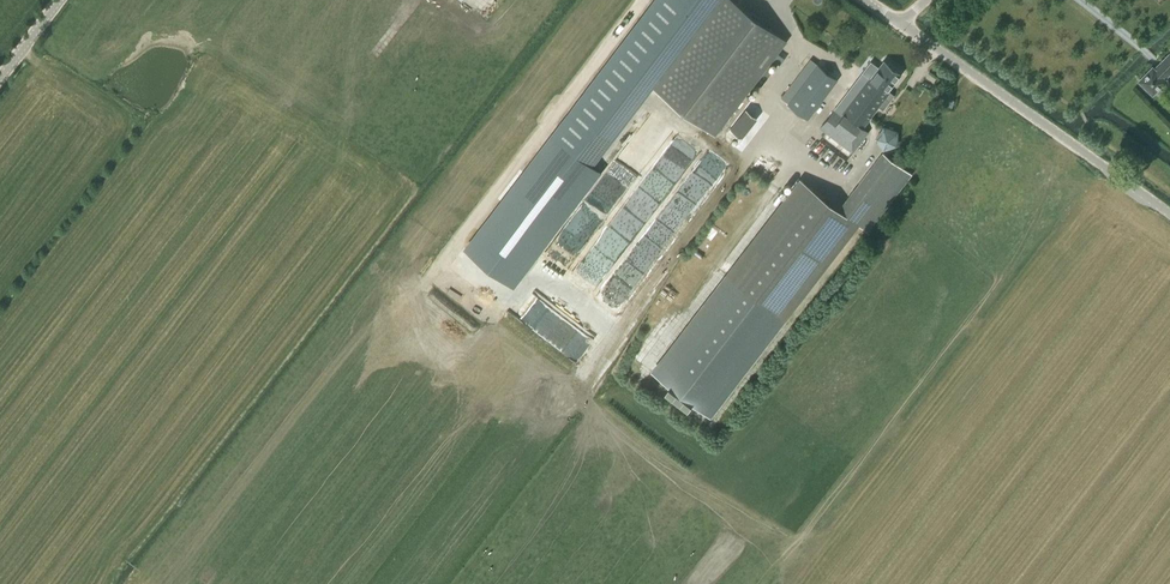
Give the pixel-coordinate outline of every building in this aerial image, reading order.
[(553,134),(581,156),(700,0),(655,0),(553,134)] [(749,12),(733,0),(717,0),(652,86),(715,134),(786,40),(749,12)] [(781,98),(808,118),(837,79),(811,59),(781,98)] [(836,106),(821,127),(852,152),(869,131),(863,127),(879,105),(883,108),(889,100),(885,97),(902,74),(884,59),(876,69),(871,66),(865,73),(869,76),(842,111),(836,106)] [(1154,68),(1164,79),(1169,74),(1169,73),(1169,68),(1162,60),(1159,64),(1154,68)] [(1154,68),(1153,68),(1154,68),(1153,67),(1152,68),(1142,79),(1141,79),(1141,80),(1142,80),(1152,91),(1153,92),(1154,91),(1153,91),(1164,80),(1165,80),(1165,79),(1164,79),(1154,68)] [(741,137),(754,116),(740,107),(727,128),(741,137)] [(885,150),(899,145),(900,130),(886,125),(876,137),(885,150)] [(553,134),(463,247),(510,284),(600,171),(581,156),(553,134)] [(858,223),(801,179),(728,274),(653,371),(710,415),(858,223)]
